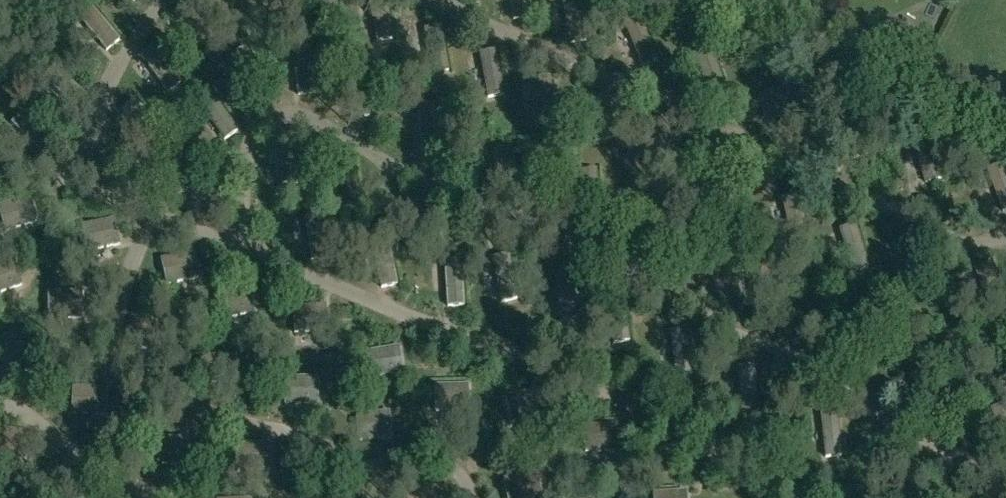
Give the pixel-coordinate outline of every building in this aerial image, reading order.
[(335,0),(319,0),(321,20),(337,18),(335,0)] [(393,37),(385,0),(368,0),(377,41),(393,37)] [(529,16),(526,0),(509,0),(513,19),(529,16)] [(118,39),(89,5),(77,16),(105,50),(118,39)] [(657,58),(639,18),(624,24),(642,65),(657,58)] [(424,29),(431,72),(447,70),(439,26),(424,29)] [(154,47),(141,57),(168,93),(181,83),(154,47)] [(298,96),(314,94),(309,49),(293,51),(298,96)] [(487,97),(503,94),(495,50),(479,53),(487,97)] [(726,92),(710,51),(695,56),(711,98),(726,92)] [(352,118),(368,115),(362,71),(346,74),(352,118)] [(555,121),(549,77),(533,79),(539,123),(555,121)] [(595,140),(612,138),(605,94),(588,96),(595,140)] [(212,95),(199,105),(224,141),(238,131),(212,95)] [(153,142),(164,130),(133,99),(121,110),(153,142)] [(942,178),(929,136),(913,141),(926,183),(942,178)] [(1005,211),(1005,170),(1004,165),(989,170),(1004,212),(1005,211)] [(579,171),(583,216),(600,214),(595,170),(579,171)] [(781,198),(792,242),(808,238),(797,195),(781,198)] [(28,196),(0,205),(0,218),(4,231),(35,221),(28,196)] [(113,218),(81,225),(86,251),(119,244),(113,218)] [(853,272),(868,267),(855,225),(839,229),(853,272)] [(396,288),(389,242),(370,245),(377,291),(396,288)] [(192,251),(160,259),(166,284),(198,277),(192,251)] [(501,301),(517,298),(508,255),(492,258),(501,301)] [(0,265),(0,293),(21,285),(12,261),(0,265)] [(447,306),(463,305),(460,261),(444,262),(447,306)] [(561,333),(577,330),(570,286),(554,289),(561,333)] [(82,319),(81,293),(48,293),(49,319),(82,319)] [(613,343),(629,340),(622,296),(606,299),(613,343)] [(327,332),(326,306),(293,307),(294,333),(327,332)] [(687,330),(670,332),(674,376),(691,374),(687,330)] [(402,373),(398,348),(365,353),(369,378),(402,373)] [(741,412),(757,411),(753,367),(737,368),(741,412)] [(317,378),(284,379),(285,405),(318,405),(317,378)] [(435,412),(468,412),(467,385),(434,386),(435,412)] [(72,414),(105,415),(106,389),(73,388),(72,414)] [(992,409),(1005,449),(1005,405),(992,409)] [(841,455),(836,411),(820,413),(825,457),(841,455)] [(358,441),(391,439),(389,413),(356,415),(358,441)] [(584,426),(585,452),(618,451),(617,425),(584,426)] [(236,445),(236,471),(269,470),(269,444),(236,445)] [(536,474),(504,480),(507,497),(541,497),(536,474)] [(441,489),(408,487),(407,497),(441,497),(441,489)]
